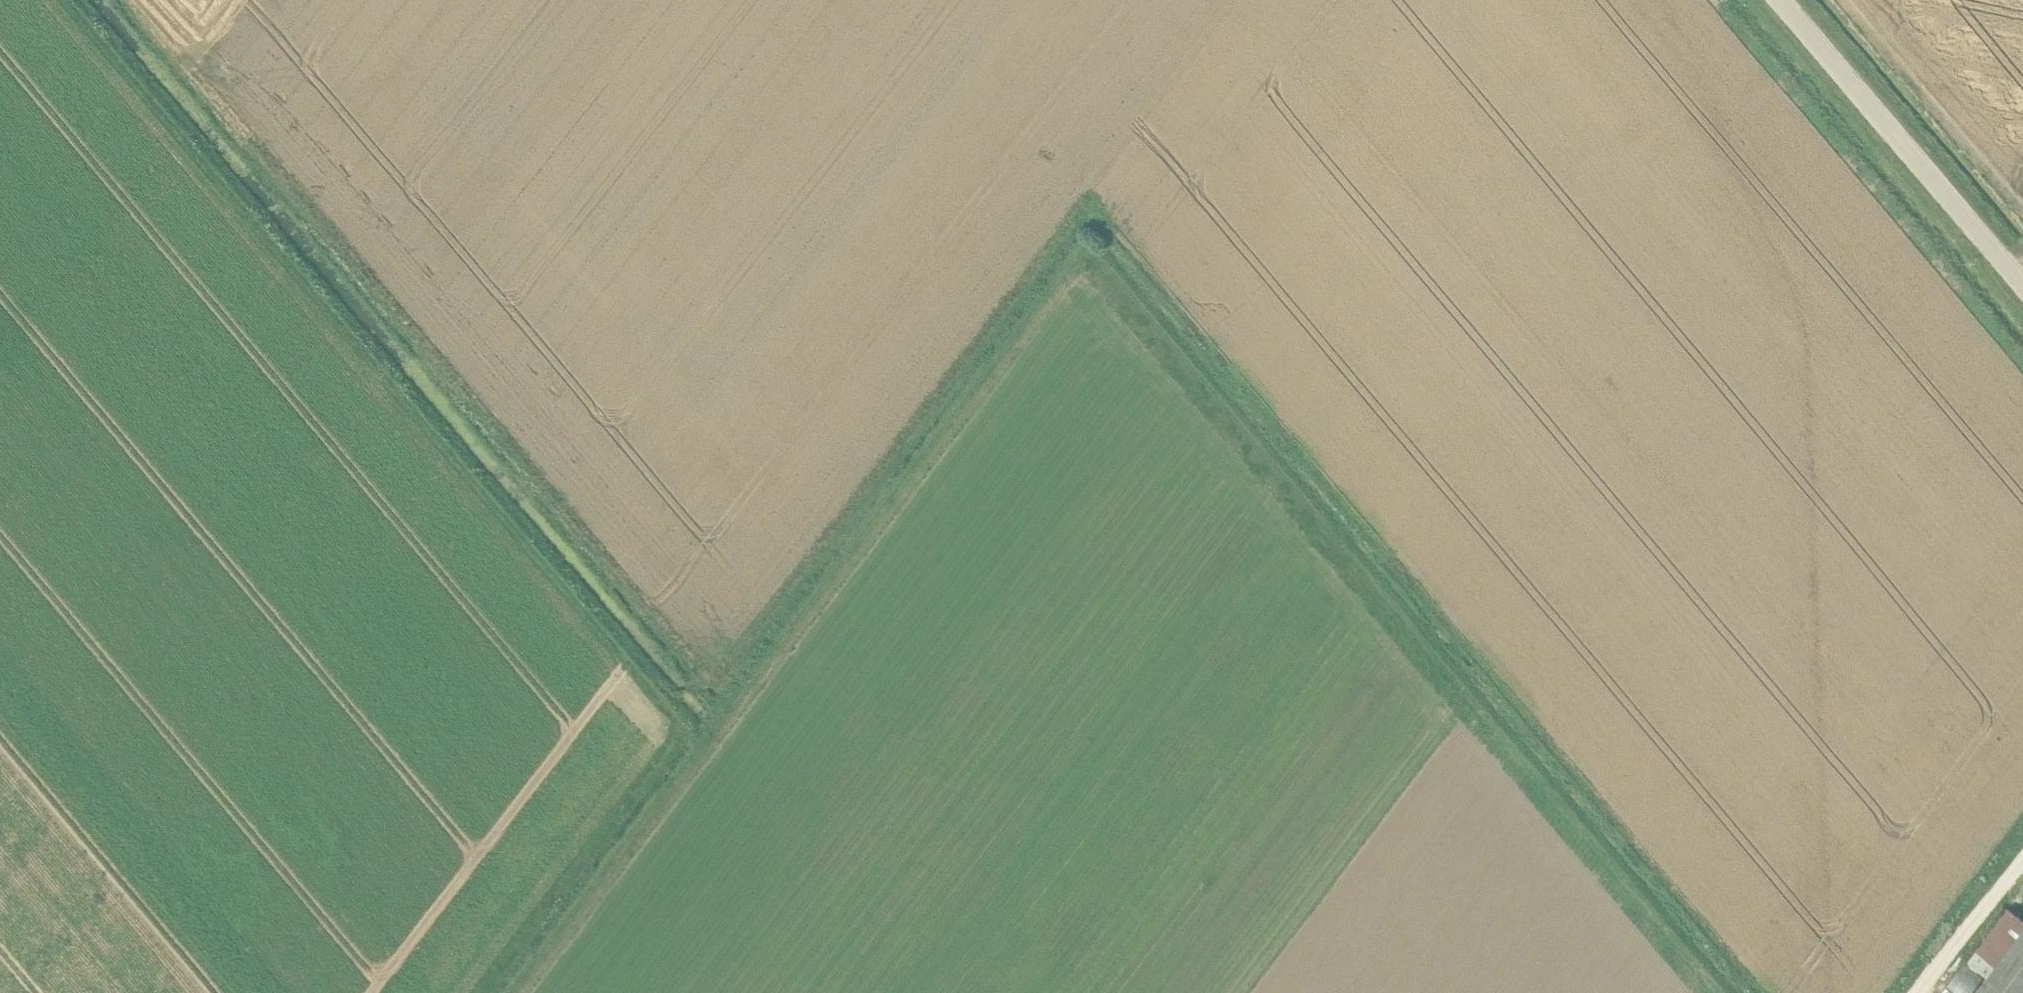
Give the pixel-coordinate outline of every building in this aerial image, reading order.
[(2007,908),(1967,962),(1986,977),(1974,992),(2022,992),(2022,919),(2007,908)]
